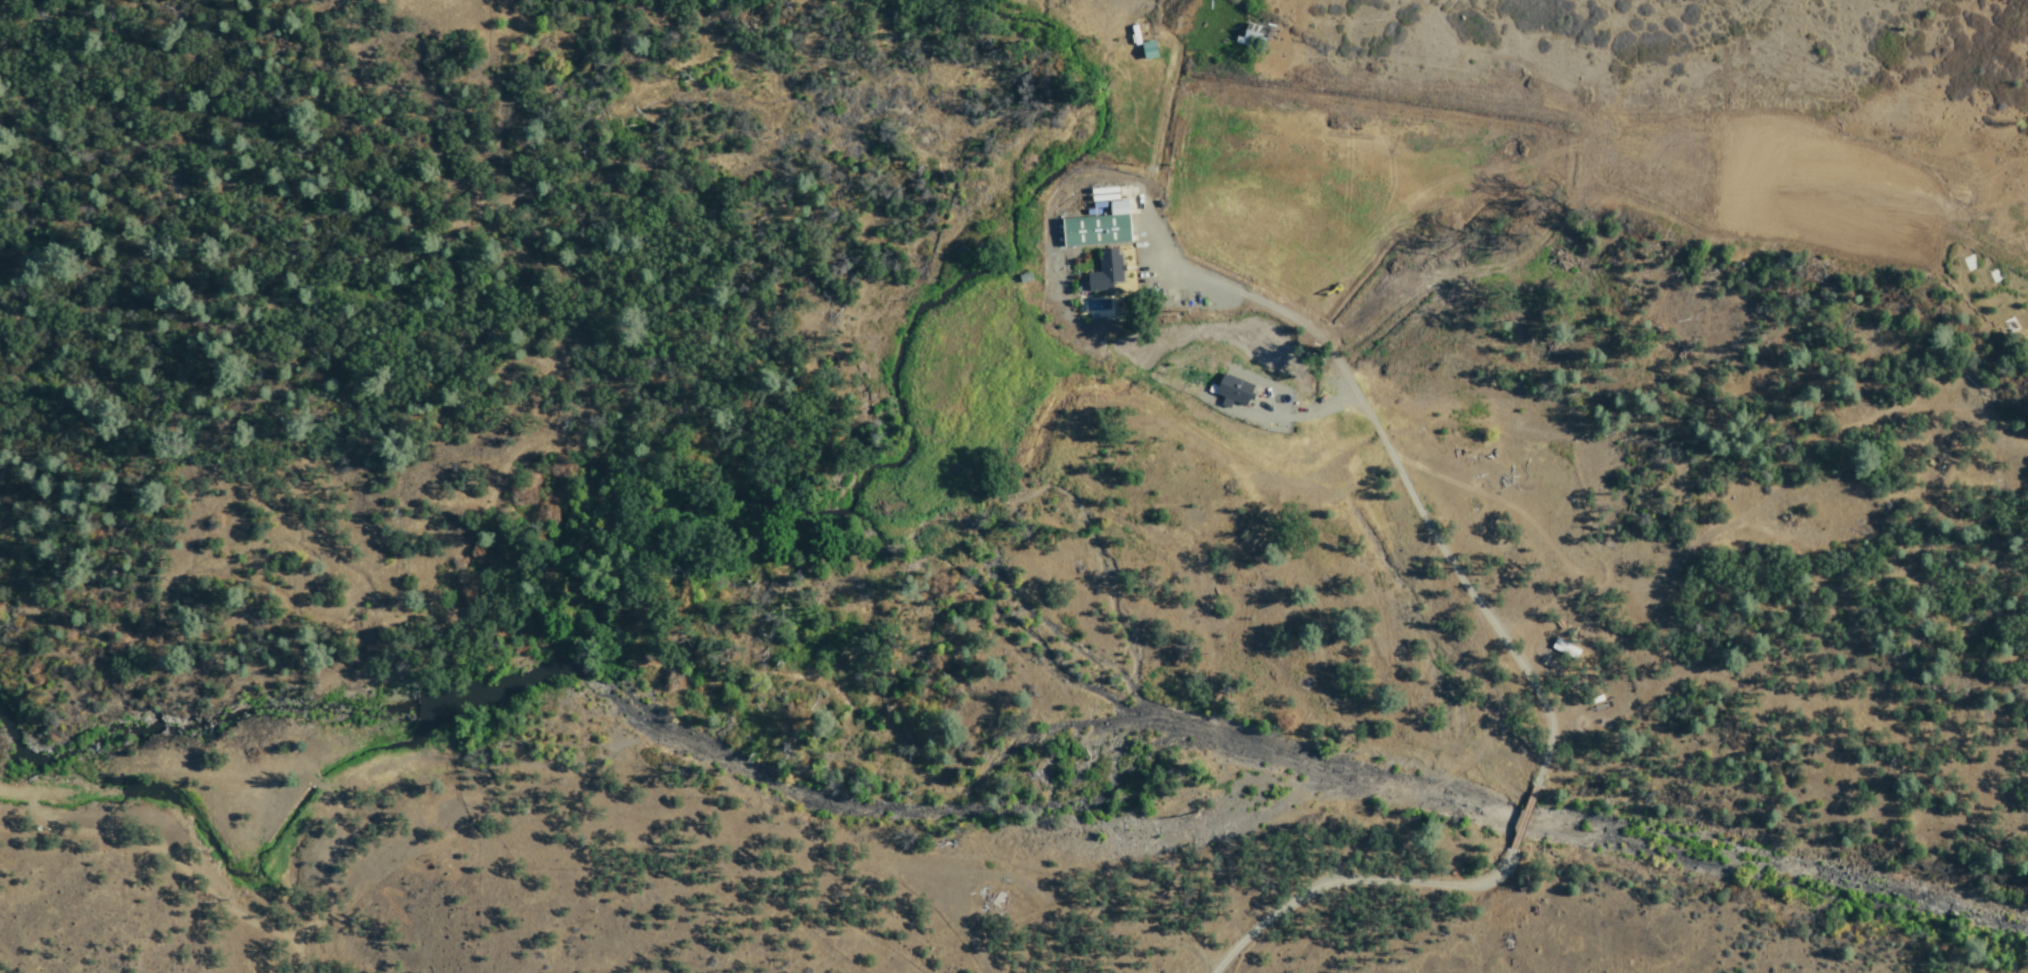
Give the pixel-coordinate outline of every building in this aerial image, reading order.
[(1153,58),(1151,41),(1137,42),(1136,25),(1127,25),(1129,45),(1137,44),(1139,59),(1153,58)] [(1117,282),(1116,249),(1095,250),(1096,272),(1082,273),(1083,291),(1107,290),(1106,283),(1117,282)] [(1249,385),(1219,372),(1210,393),(1220,397),(1217,404),(1225,408),(1228,401),(1240,406),(1249,385)]
